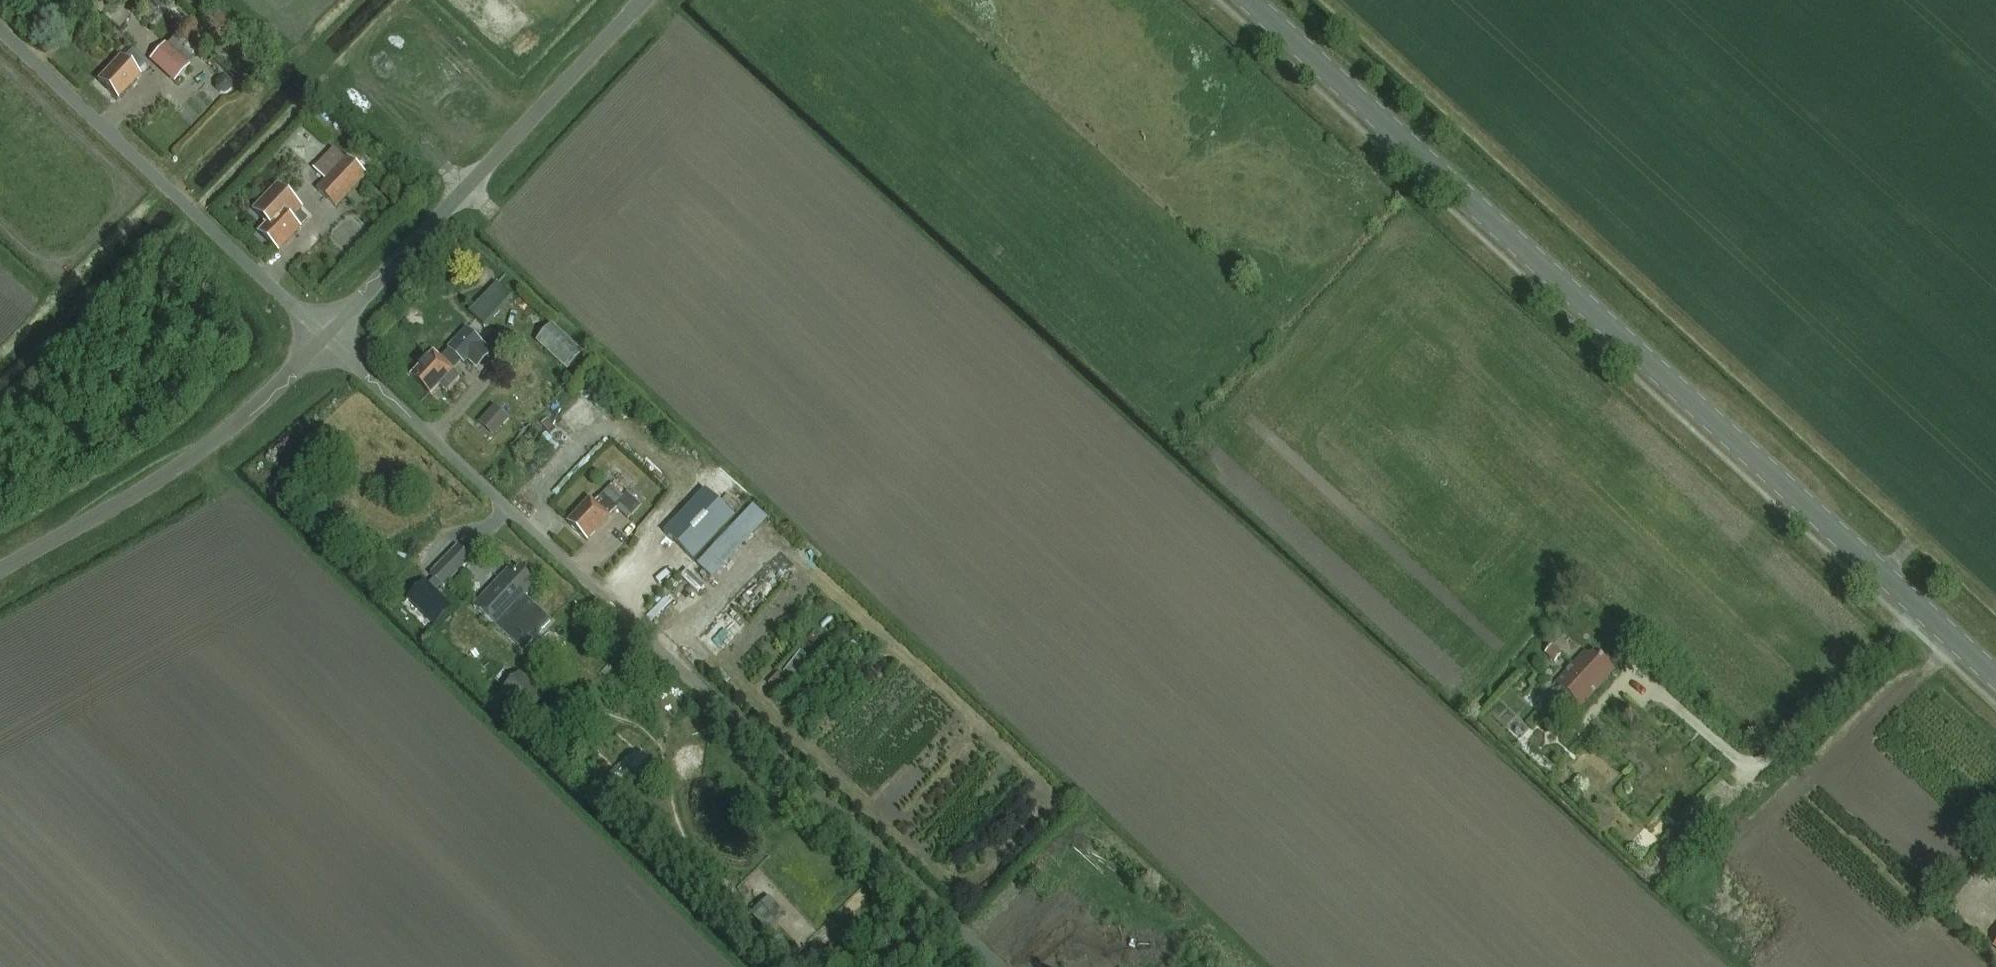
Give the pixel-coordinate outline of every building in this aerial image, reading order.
[(190,66),(168,45),(166,43),(150,60),(174,83),(190,66)] [(111,70),(99,82),(118,100),(130,87),(131,87),(141,77),(120,58),(110,69),(111,70)] [(293,144),(294,164),(310,164),(309,143),(293,144)] [(336,148),(314,171),(326,182),(317,190),(336,208),(367,175),(348,158),(347,159),(336,148)] [(302,209),(277,186),(253,211),(268,226),(260,234),(279,252),(309,221),(300,212),(302,209)] [(490,326),(517,296),(500,281),(473,311),(490,326)] [(567,372),(583,354),(552,325),(536,343),(567,372)] [(449,350),(440,360),(434,354),(412,377),(431,396),(440,387),(448,394),(461,380),(453,372),(462,363),(464,365),(468,362),(477,371),(493,353),(467,329),(448,349),(449,350)] [(497,436),(513,419),(497,404),(481,421),(497,436)] [(629,521),(643,506),(627,492),(623,496),(610,485),(601,495),(603,496),(594,505),(590,501),(568,524),(588,542),(618,510),(629,521)] [(665,534),(696,563),(737,521),(706,492),(665,534)] [(716,579),(774,521),(757,504),(699,561),(716,579)] [(456,547),(429,576),(443,590),(471,561),(456,547)] [(509,640),(538,608),(526,598),(533,591),(529,587),(533,582),(520,570),(517,573),(511,568),(475,608),(509,640)] [(451,608),(425,583),(408,599),(435,625),(451,608)] [(1585,653),(1556,685),(1581,707),(1615,671),(1595,653),(1590,657),(1585,653)] [(544,703),(517,676),(502,690),(529,718),(544,703)] [(1556,708),(1529,739),(1541,750),(1569,719),(1556,708)]
